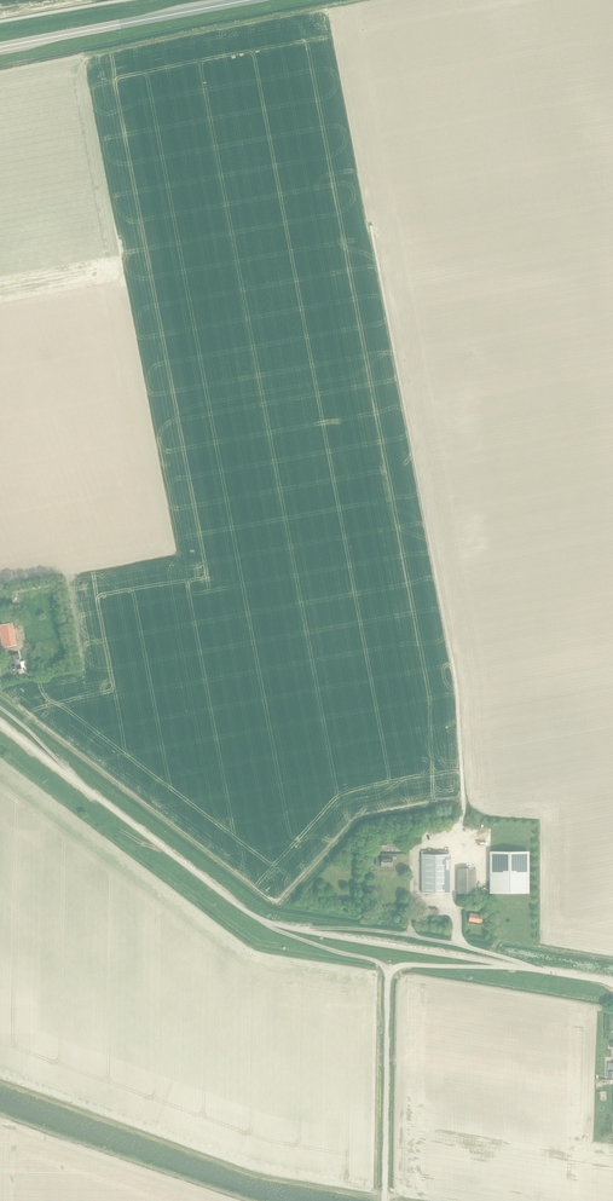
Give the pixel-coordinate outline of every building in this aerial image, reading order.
[(13,622),(0,625),(0,634),(2,647),(16,644),(13,622)] [(8,656),(11,671),(22,668),(25,667),(23,661),(20,661),(19,654),(8,656)] [(442,854),(421,854),(422,893),(449,893),(449,854),(449,851),(442,851),(442,854)] [(529,893),(529,851),(490,851),(490,893),(529,893)] [(396,854),(381,854),(381,857),(381,858),(376,858),(376,865),(381,865),(381,866),(392,866),(392,859),(396,859),(396,854)] [(474,893),(475,869),(457,869),(457,893),(474,893)] [(483,915),(470,913),(469,921),(482,923),(483,915)]
